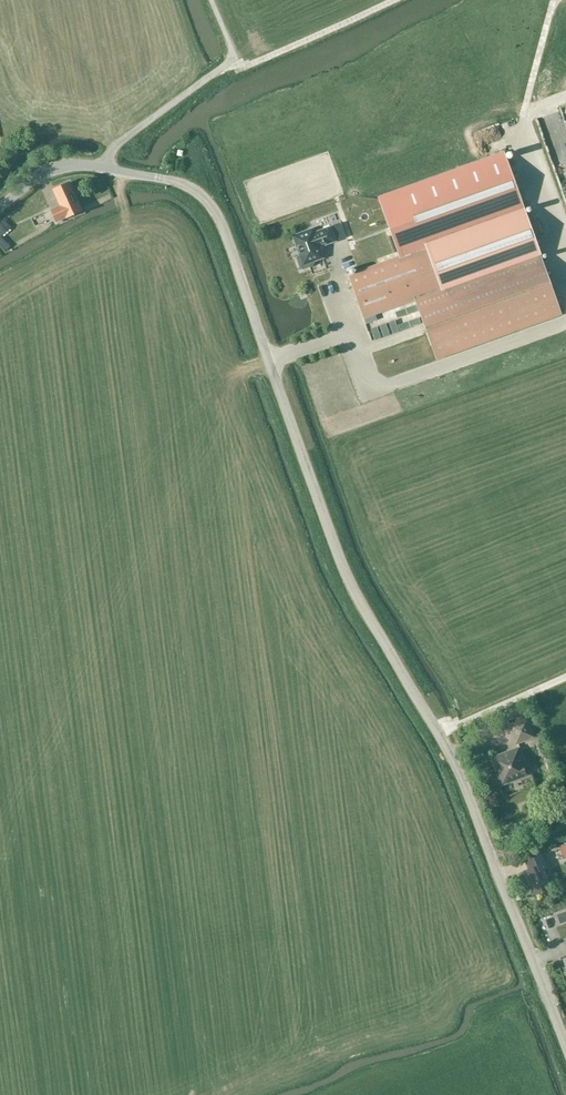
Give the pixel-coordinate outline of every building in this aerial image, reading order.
[(32,145),(47,143),(46,134),(31,136),(32,145)] [(562,313),(505,154),(379,199),(400,258),(349,277),(364,317),(415,298),(436,358),(562,313)] [(51,209),(57,221),(72,214),(71,211),(80,207),(70,183),(54,190),(52,191),(57,202),(59,201),(61,205),(51,209)] [(303,269),(312,265),(314,263),(313,261),(323,257),(320,251),(323,246),(337,241),(331,226),(314,233),(313,229),(294,236),(300,253),(298,259),(301,267),(303,269)] [(276,316),(270,318),(276,334),(296,327),(288,303),(285,304),(273,308),(276,316)] [(515,708),(504,712),(507,720),(518,716),(515,708)] [(517,742),(535,735),(529,718),(511,725),(517,742)] [(502,730),(500,723),(491,726),(494,733),(502,730)] [(519,747),(491,757),(502,786),(530,776),(519,747)] [(543,853),(526,860),(530,868),(525,870),(527,877),(529,877),(535,893),(551,887),(544,868),(548,867),(543,853)] [(556,914),(560,924),(565,921),(565,911),(556,914)] [(543,937),(553,935),(547,915),(538,918),(543,937)]
